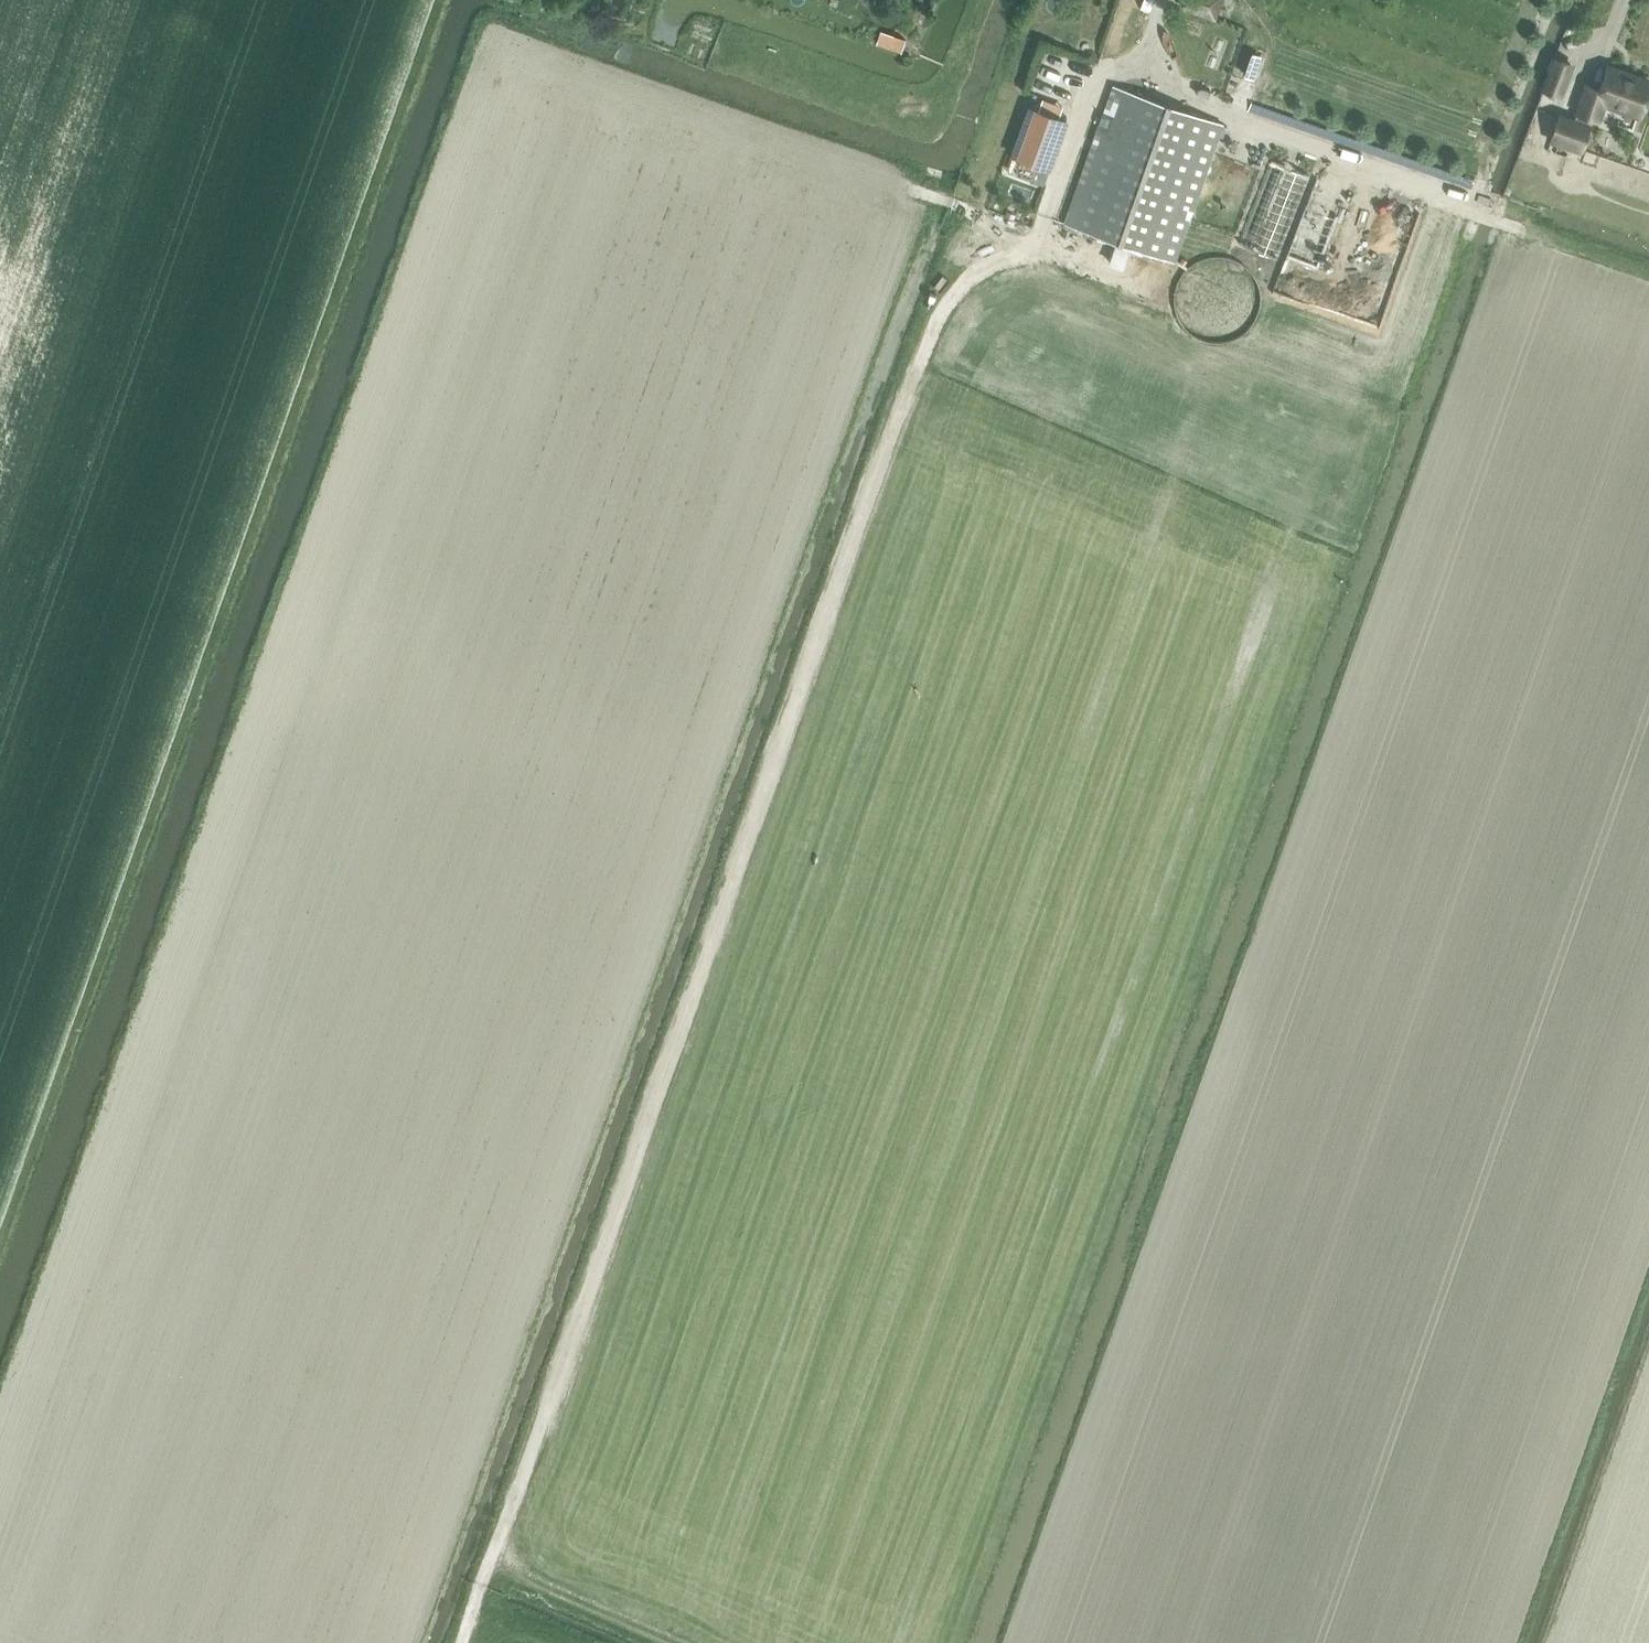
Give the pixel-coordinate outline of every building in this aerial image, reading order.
[(1601,122),(1607,107),(1639,118),(1648,89),(1648,79),(1609,65),(1600,89),(1587,84),(1576,113),(1601,122)] [(1065,224),(1175,262),(1223,123),(1113,85),(1065,224)] [(1041,166),(1051,170),(1068,120),(1030,107),(1011,156),(1023,160),(1041,166)] [(1551,143),(1580,153),(1591,123),(1561,113),(1551,143)] [(1017,175),(1035,182),(1041,166),(1023,160),(1017,175)] [(1254,292),(1254,283),(1251,276),(1248,270),(1243,263),(1238,259),(1231,255),(1224,252),(1215,251),(1208,252),(1201,253),(1193,257),(1185,263),(1180,270),(1177,276),(1174,283),(1173,292),(1174,299),(1176,306),(1179,313),(1184,319),(1191,325),(1197,328),(1205,331),(1212,332),(1220,332),(1228,330),(1235,326),(1242,321),(1247,315),(1251,308),(1254,300),(1254,292)]
